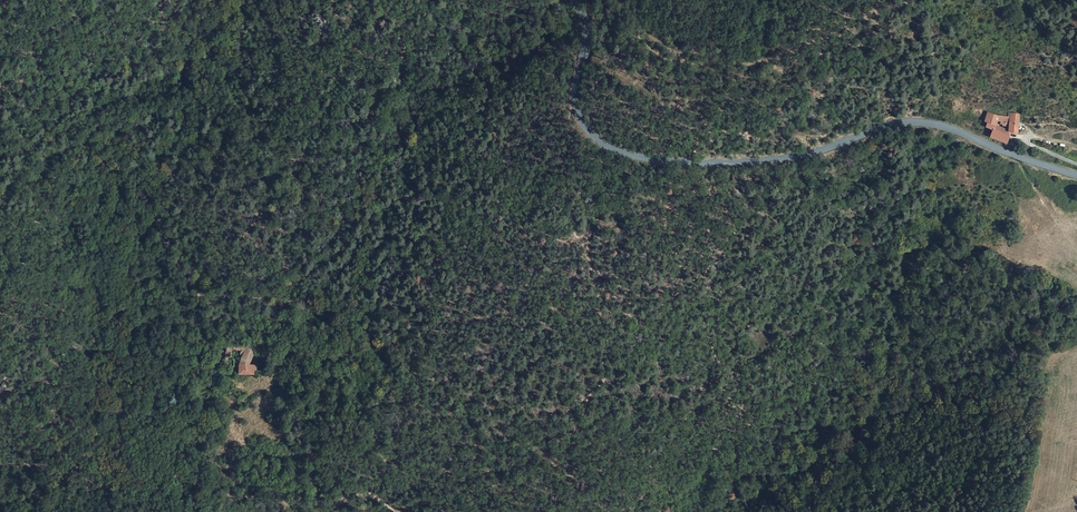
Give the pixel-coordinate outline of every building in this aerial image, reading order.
[(996,119),(998,115),(988,112),(984,121),(987,122),(985,127),(992,130),(994,124),(996,119)] [(1009,132),(1017,133),(1019,115),(1007,114),(1007,116),(1010,117),(1009,122),(1008,128),(1007,132),(1009,132)] [(994,124),(992,130),(1008,135),(1009,132),(1007,132),(1008,128),(994,124)] [(1008,135),(992,130),(990,137),(1005,143),(1008,135)] [(204,339),(204,335),(193,334),(193,339),(195,339),(195,344),(207,344),(207,340),(204,339)] [(242,343),(230,340),(230,348),(243,351),(245,344),(242,343)] [(254,350),(245,344),(243,351),(242,354),(240,359),(239,363),(238,365),(238,367),(238,374),(252,374),(252,369),(252,365),(247,364),(254,350)]
